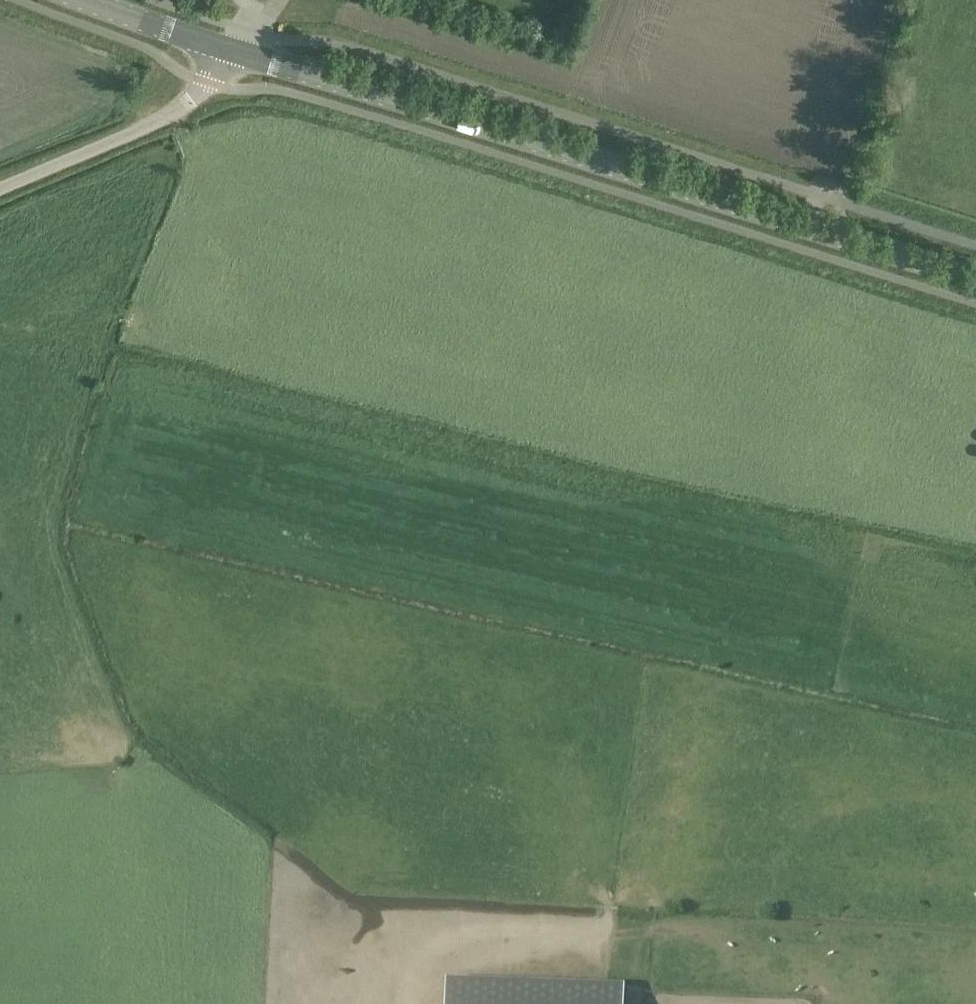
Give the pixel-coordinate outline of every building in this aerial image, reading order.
[(624,987),(447,982),(446,1003),(623,1003),(624,987)]
